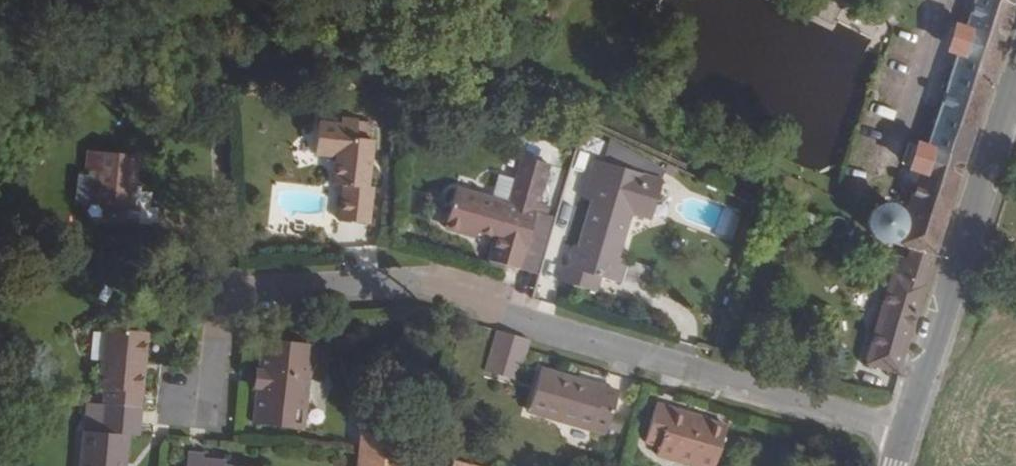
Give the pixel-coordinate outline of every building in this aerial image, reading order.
[(1009,7),(987,0),(970,0),(961,31),(950,27),(943,51),(954,55),(923,150),(912,148),(905,170),(916,173),(905,212),(897,214),(893,210),(886,207),(879,207),(874,208),(868,213),(864,220),(864,229),(868,235),(873,241),(932,257),(1009,7)] [(365,198),(368,153),(354,150),(355,133),(338,132),(337,139),(314,137),(313,168),(332,170),(331,197),(339,198),(336,233),(366,235),(370,199),(365,198)] [(604,163),(635,169),(639,151),(608,145),(604,163)] [(134,205),(138,156),(84,152),(82,173),(92,174),(89,201),(103,202),(101,221),(138,224),(140,206),(134,205)] [(538,205),(548,167),(520,159),(514,180),(500,176),(493,201),(505,205),(537,213),(538,205)] [(593,160),(582,200),(589,201),(630,212),(650,218),(661,179),(593,160)] [(537,274),(553,218),(547,216),(549,208),(538,205),(537,213),(534,223),(502,215),(505,205),(493,201),(456,192),(446,231),(458,235),(460,228),(476,233),(496,238),(490,261),(537,274)] [(619,259),(630,212),(589,201),(578,247),(576,257),(569,256),(566,267),(561,267),(558,281),(598,292),(602,278),(612,280),(619,259)] [(534,223),(537,213),(505,205),(502,215),(534,223)] [(476,233),(460,228),(458,235),(474,239),(476,233)] [(576,257),(578,247),(571,245),(569,256),(576,257)] [(620,281),(625,261),(619,259),(612,280),(620,281)] [(145,414),(159,271),(123,267),(114,332),(132,334),(131,341),(113,340),(111,340),(105,398),(109,398),(108,411),(145,414)] [(898,376),(923,287),(889,275),(862,365),(898,376)] [(496,329),(484,371),(518,381),(530,339),(496,329)] [(131,341),(132,334),(114,332),(113,340),(131,341)] [(327,347),(261,341),(253,425),(303,430),(308,377),(324,378),(327,347)] [(605,439),(614,397),(535,377),(526,418),(605,439)] [(363,386),(361,461),(409,465),(415,465),(418,454),(419,452),(363,386)] [(723,434),(703,427),(701,431),(668,421),(671,416),(653,410),(642,450),(657,454),(654,462),(669,465),(714,465),(723,434)] [(132,444),(142,444),(145,414),(108,411),(104,440),(88,439),(85,465),(130,465),(132,444)] [(222,461),(212,461),(212,456),(193,454),(193,465),(222,465),(222,461)] [(457,462),(452,461),(450,465),(441,464),(442,460),(436,458),(435,463),(421,461),(422,456),(418,454),(415,465),(456,465),(457,462)]
